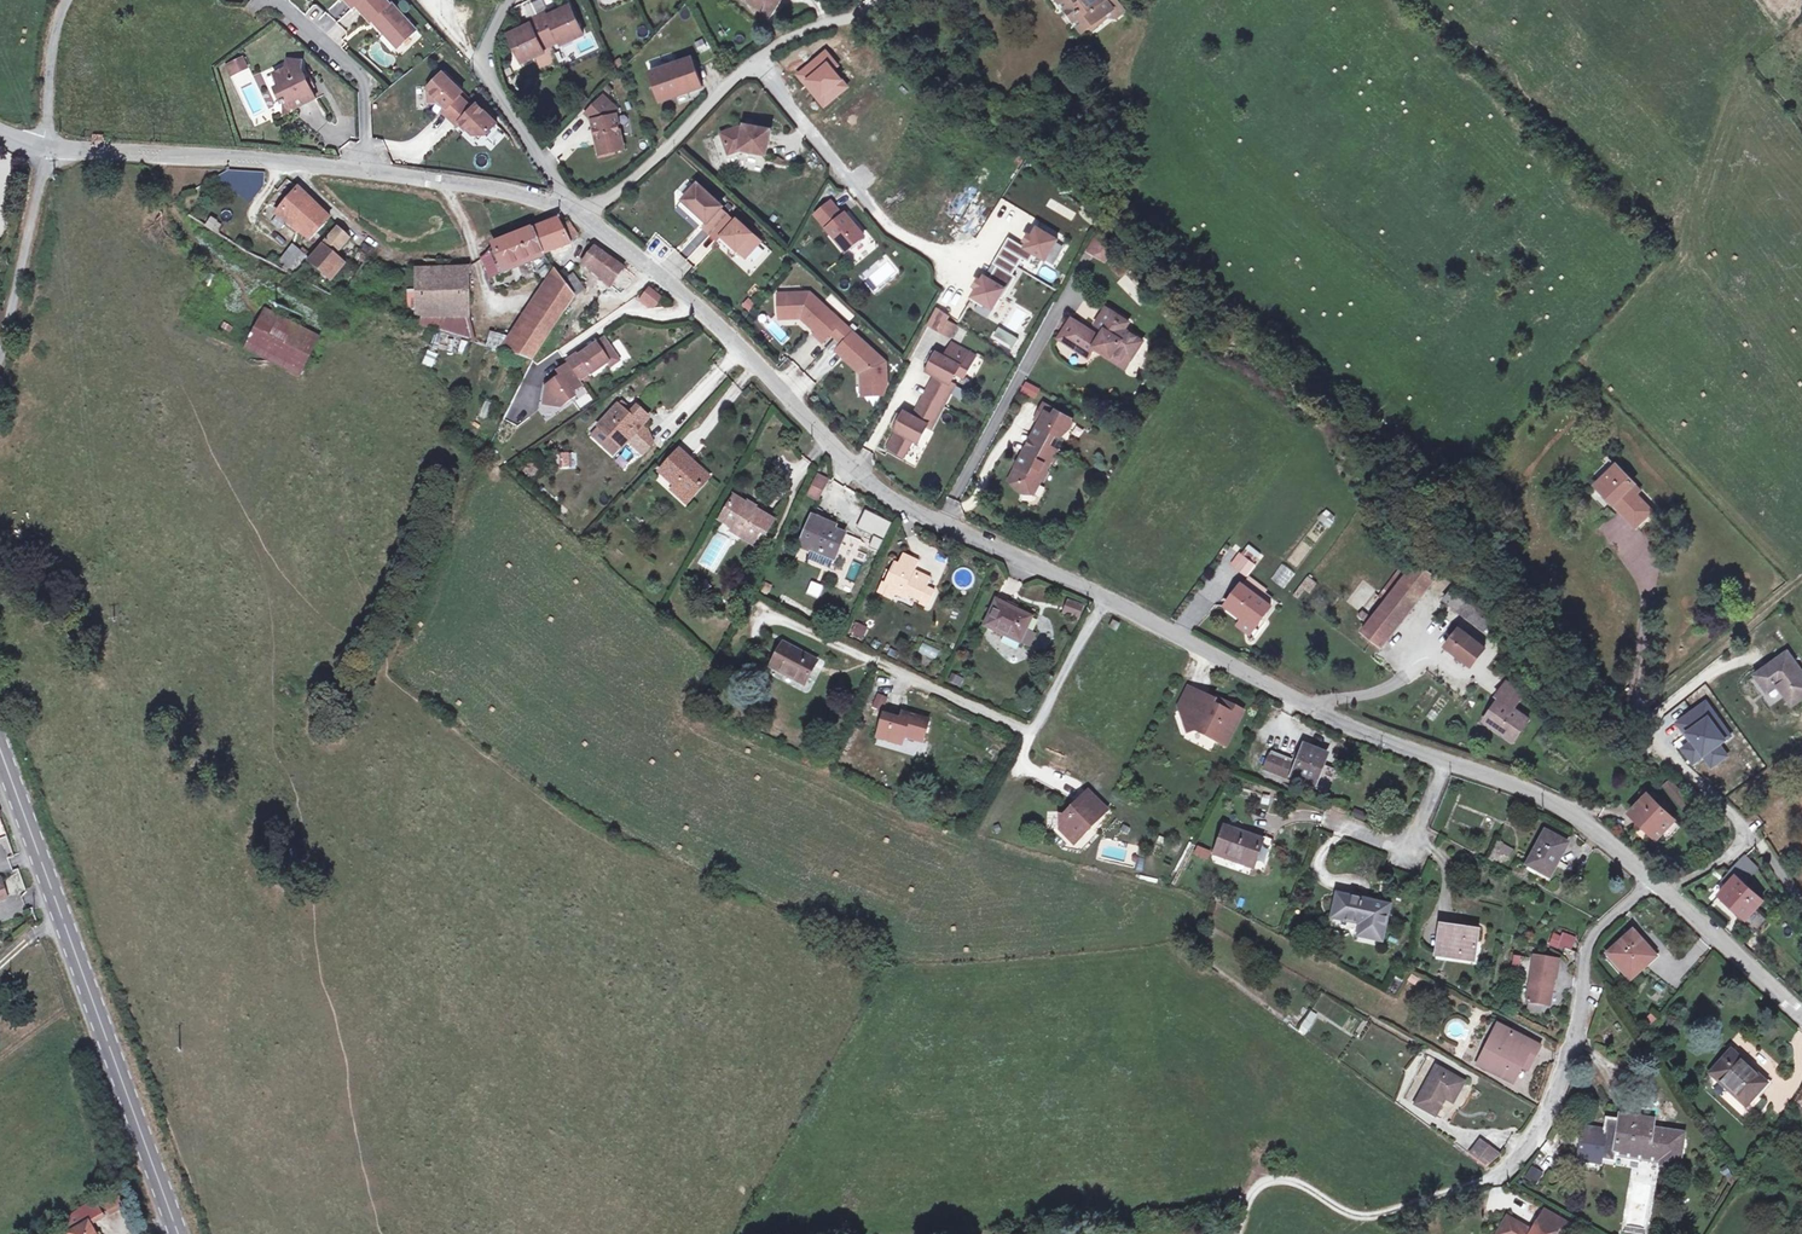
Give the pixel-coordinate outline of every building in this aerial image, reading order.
[(356,5),(371,21),(372,20),(375,17),(381,23),(378,26),(385,33),(393,34),(402,43),(416,30),(397,9),(393,12),(388,6),(390,4),(387,0),(361,0),(356,5)] [(771,17),(782,0),(747,0),(771,17)] [(1084,32),(1103,17),(1115,18),(1125,11),(1117,0),(1058,0),(1084,32)] [(390,4),(388,6),(393,12),(397,9),(391,3),(390,4)] [(315,4),(305,15),(321,29),(326,23),(322,19),(326,13),(315,4)] [(521,29),(509,34),(522,63),(534,58),(532,54),(543,49),(551,45),(560,41),(570,36),(572,40),(584,35),(571,6),(559,11),(549,16),(548,13),(538,17),(529,21),(530,25),(521,29)] [(375,17),(372,20),(378,26),(381,23),(375,17)] [(393,34),(385,33),(397,47),(402,43),(393,34)] [(570,36),(560,41),(562,45),(572,40),(570,36)] [(543,49),(532,54),(534,58),(544,53),(543,49)] [(243,58),(227,65),(232,75),(247,68),(243,58)] [(692,58),(650,73),(661,101),(703,87),(692,58)] [(287,68),(275,74),(280,86),(276,88),(283,102),(285,101),(287,100),(290,106),(296,108),(316,98),(311,88),(308,89),(305,82),(308,81),(307,80),(302,69),(303,61),(288,60),(287,68)] [(444,112),(451,119),(466,103),(460,96),(463,93),(444,74),(429,89),(430,102),(442,102),(448,107),(444,112)] [(308,81),(305,82),(308,89),(311,88),(314,86),(310,79),(307,80),(308,81)] [(603,97),(587,114),(593,120),(599,147),(602,146),(607,149),(608,152),(624,149),(617,115),(614,116),(612,105),(603,97)] [(285,101),(285,113),(296,108),(290,106),(287,100),(285,101)] [(474,110),(466,103),(451,119),(459,126),(461,123),(475,135),(487,135),(497,124),(478,105),(474,110)] [(740,128),(722,134),(729,154),(741,150),(767,155),(771,130),(751,127),(750,130),(745,128),(740,128)] [(602,146),(599,147),(601,154),(608,152),(607,149),(602,146)] [(487,154),(475,155),(476,167),(489,165),(487,154)] [(722,206),(698,184),(683,200),(707,222),(703,227),(719,241),(723,236),(737,250),(745,257),(760,241),(738,220),(735,224),(719,210),(722,206)] [(299,189),(277,215),(288,224),(286,226),(297,234),(299,231),(310,240),(330,220),(299,189)] [(707,222),(683,200),(679,205),(703,227),(707,222)] [(821,220),(837,207),(831,201),(816,214),(821,220)] [(837,207),(821,220),(846,251),(865,236),(846,213),(843,216),(837,207)] [(210,217),(204,226),(216,233),(222,224),(210,217)] [(485,256),(483,258),(488,271),(497,267),(499,275),(509,271),(508,267),(544,253),(544,254),(553,251),(567,246),(571,244),(570,241),(562,227),(558,220),(533,230),(533,229),(494,245),(489,252),(485,256)] [(568,222),(562,227),(570,241),(578,235),(568,222)] [(1007,237),(1002,246),(1022,259),(1029,263),(1034,254),(1046,260),(1056,242),(1058,239),(1047,233),(1048,230),(1039,224),(1032,236),(1029,235),(1025,241),(1028,243),(1025,248),(1022,246),(1007,237)] [(316,253),(308,262),(331,281),(343,265),(334,257),(349,240),(338,227),(327,240),(316,253)] [(695,264),(714,241),(700,229),(681,252),(695,264)] [(733,254),(737,250),(723,236),(719,241),(733,254)] [(1096,238),(1089,251),(1095,254),(1103,241),(1096,238)] [(1103,241),(1095,254),(1103,259),(1111,246),(1103,241)] [(1056,242),(1046,260),(1053,265),(1064,246),(1056,242)] [(293,246),(281,260),(286,264),(283,269),(293,274),(310,254),(304,249),(301,252),(293,246)] [(569,250),(567,246),(553,251),(554,254),(569,250)] [(1022,259),(1002,246),(985,277),(990,279),(997,266),(1013,275),(1022,259)] [(595,247),(583,263),(593,271),(612,287),(618,277),(627,284),(634,275),(595,247)] [(661,265),(679,281),(693,265),(675,249),(661,265)] [(417,303),(418,317),(456,318),(456,325),(465,325),(466,274),(471,273),(471,265),(465,268),(417,270),(417,291),(408,291),(409,303),(417,303)] [(983,281),(979,279),(975,287),(978,288),(971,300),(978,305),(983,307),(979,314),(987,319),(1000,298),(1002,300),(1016,277),(1013,275),(997,266),(990,279),(985,277),(983,281)] [(558,274),(556,271),(546,280),(548,283),(558,274)] [(213,276),(207,272),(202,281),(208,285),(213,276)] [(559,276),(508,352),(533,360),(575,297),(585,290),(574,275),(564,282),(559,276)] [(653,300),(658,293),(650,286),(642,281),(634,275),(627,284),(618,277),(612,287),(630,301),(645,311),(653,300)] [(664,298),(658,293),(653,300),(659,305),(664,298)] [(811,294),(787,295),(788,318),(802,318),(818,333),(816,335),(823,342),(831,333),(841,322),(811,294)] [(788,318),(787,295),(779,295),(780,319),(788,318)] [(741,305),(748,313),(756,305),(749,297),(741,305)] [(417,303),(409,303),(409,320),(436,329),(468,339),(465,325),(456,325),(456,318),(418,317),(417,303)] [(983,307),(978,305),(975,311),(979,314),(983,307)] [(1072,319),(1059,339),(1088,358),(1095,347),(1111,357),(1113,354),(1128,364),(1143,342),(1125,330),(1129,323),(1107,308),(1096,325),(1105,331),(1101,338),(1072,319)] [(265,310),(245,349),(299,376),(319,338),(265,310)] [(957,326),(943,319),(938,330),(951,337),(957,326)] [(847,328),(841,322),(831,333),(837,339),(847,328)] [(1011,350),(1019,339),(998,325),(991,336),(1011,350)] [(886,363),(847,328),(837,339),(843,345),(838,351),(862,374),(863,387),(887,386),(886,363)] [(465,358),(471,340),(468,339),(436,329),(430,347),(465,358)] [(489,332),(485,348),(498,352),(503,335),(489,332)] [(616,358),(604,339),(585,352),(579,356),(578,354),(566,362),(568,365),(557,372),(561,377),(546,387),(544,398),(555,400),(560,408),(576,397),(573,393),(583,386),(580,381),(591,374),(608,363),(616,358)] [(843,345),(837,339),(828,349),(834,355),(838,351),(843,345)] [(913,440),(918,442),(928,425),(932,427),(955,386),(951,384),(960,367),(968,371),(975,357),(953,345),(945,358),(938,354),(931,366),(928,371),(936,376),(925,397),(914,417),(905,412),(895,430),(897,431),(888,447),(904,456),(913,440)] [(931,366),(938,354),(933,351),(926,363),(931,366)] [(432,368),(436,357),(427,353),(422,364),(432,368)] [(619,361),(616,358),(608,363),(611,367),(619,361)] [(1026,382),(1021,392),(1035,399),(1040,388),(1026,382)] [(884,395),(887,386),(863,387),(863,395),(884,395)] [(619,408),(628,417),(632,412),(623,403),(619,408)] [(1043,404),(1040,410),(1054,417),(1057,411),(1043,404)] [(617,406),(599,426),(613,439),(621,447),(622,448),(628,442),(642,455),(651,446),(647,430),(643,426),(648,420),(636,408),(632,412),(628,417),(619,408),(617,406)] [(1017,467),(1010,482),(1016,485),(1016,486),(1017,490),(1023,494),(1027,492),(1028,491),(1034,494),(1041,480),(1045,479),(1048,474),(1047,470),(1058,449),(1047,443),(1050,437),(1052,432),(1061,437),(1066,428),(1067,428),(1071,427),(1073,423),(1072,419),(1057,411),(1054,417),(1040,410),(1036,418),(1037,420),(1039,421),(1040,423),(1040,424),(1034,436),(1025,453),(1028,454),(1031,456),(1030,458),(1024,455),(1020,463),(1022,464),(1020,468),(1017,467)] [(613,439),(609,444),(617,451),(621,447),(613,439)] [(528,450),(525,453),(535,462),(538,459),(528,450)] [(524,452),(515,462),(527,473),(536,463),(535,462),(525,453),(524,452)] [(680,452),(662,472),(676,486),(690,498),(708,478),(680,452)] [(1617,465),(1596,485),(1621,510),(1637,527),(1653,511),(1637,495),(1642,491),(1617,465)] [(816,478),(807,494),(817,499),(826,483),(816,478)] [(676,486),(671,491),(686,503),(690,498),(676,486)] [(734,497),(723,516),(736,524),(733,528),(755,541),(760,532),(765,535),(774,521),(734,497)] [(1328,528),(1337,518),(1326,509),(1318,518),(1328,528)] [(812,517),(800,547),(811,551),(813,547),(835,556),(845,534),(834,529),(828,527),(830,524),(832,518),(825,515),(823,521),(812,517)] [(723,516),(720,521),(733,528),(736,524),(723,516)] [(890,527),(882,522),(874,537),(882,542),(890,527)] [(733,528),(730,532),(752,545),(755,541),(733,528)] [(813,547),(811,551),(808,561),(830,570),(835,556),(813,547)] [(1233,548),(1225,559),(1231,564),(1239,553),(1233,548)] [(1239,553),(1231,564),(1246,574),(1254,564),(1239,553)] [(882,582),(877,593),(884,596),(883,596),(893,600),(895,594),(907,600),(910,595),(916,598),(916,599),(920,601),(919,603),(928,607),(935,592),(927,589),(931,579),(918,574),(916,578),(912,576),(913,575),(914,572),(919,562),(902,555),(898,565),(894,563),(884,584),(882,582)] [(1370,624),(1363,632),(1382,648),(1443,572),(1424,556),(1417,564),(1411,558),(1380,596),(1387,602),(1374,619),(1370,624)] [(1283,564),(1271,579),(1283,589),(1295,574),(1283,564)] [(1308,577),(1301,586),(1309,593),(1317,584),(1308,577)] [(1242,583),(1226,604),(1254,627),(1271,606),(1266,602),(1260,597),(1264,592),(1266,590),(1250,578),(1244,585),(1242,583)] [(1454,588),(1444,600),(1484,631),(1491,622),(1483,616),(1485,612),(1454,588)] [(1264,592),(1260,597),(1266,602),(1270,597),(1264,592)] [(995,600),(983,626),(1020,644),(1020,643),(1026,631),(1032,618),(995,600)] [(1068,601),(1063,613),(1078,618),(1082,606),(1068,601)] [(1363,611),(1360,615),(1370,624),(1374,619),(1363,611)] [(1113,621),(1109,627),(1116,631),(1120,625),(1113,621)] [(849,633),(862,639),(868,628),(855,622),(849,633)] [(1460,628),(1446,646),(1457,655),(1462,658),(1472,666),(1486,648),(1460,628)] [(1026,631),(1020,643),(1028,647),(1034,635),(1026,631)] [(936,659),(938,648),(921,643),(918,654),(936,659)] [(783,644),(770,667),(804,686),(817,662),(783,644)] [(1756,675),(1766,689),(1776,682),(1793,705),(1801,698),(1801,672),(1788,652),(1756,675)] [(1501,656),(1496,663),(1503,669),(1509,662),(1501,656)] [(951,675),(950,684),(962,686),(964,677),(951,675)] [(1502,701),(1486,723),(1514,742),(1529,720),(1521,714),(1514,709),(1517,705),(1524,695),(1507,683),(1496,697),(1502,701)] [(1189,688),(1178,708),(1183,721),(1189,708),(1197,692),(1189,688)] [(1189,708),(1183,721),(1187,734),(1199,730),(1215,737),(1216,742),(1226,747),(1243,712),(1225,702),(1218,705),(1217,707),(1212,705),(1214,701),(1197,692),(1189,708)] [(887,699),(878,695),(872,708),(882,712),(887,699)] [(1214,701),(1212,705),(1217,707),(1218,705),(1225,702),(1216,698),(1214,701)] [(1517,705),(1514,709),(1521,714),(1524,710),(1517,705)] [(885,706),(883,712),(897,716),(898,710),(885,706)] [(884,715),(877,738),(902,745),(904,737),(923,743),(929,720),(907,713),(905,721),(900,719),(884,715)] [(1270,755),(1265,769),(1293,780),(1294,776),(1313,783),(1314,784),(1318,772),(1334,778),(1337,770),(1322,764),(1325,755),(1305,748),(1298,766),(1270,755)] [(1293,780),(1291,784),(1310,792),(1313,783),(1294,776),(1293,780)] [(1064,816),(1060,816),(1060,830),(1071,840),(1082,829),(1085,833),(1107,810),(1089,792),(1074,806),(1077,809),(1069,816),(1064,816)] [(1647,795),(1630,813),(1657,838),(1660,835),(1673,820),(1647,795)] [(1074,806),(1064,816),(1069,816),(1077,809),(1074,806)] [(1352,809),(1351,818),(1364,820),(1366,811),(1352,809)] [(1301,819),(1320,822),(1321,813),(1302,810),(1301,819)] [(1673,820),(1660,835),(1665,840),(1679,825),(1673,820)] [(989,824),(993,835),(1001,832),(997,821),(989,824)] [(1226,828),(1217,854),(1252,867),(1263,871),(1274,842),(1274,841),(1247,830),(1245,835),(1226,828)] [(1082,829),(1071,840),(1074,844),(1085,833),(1082,829)] [(1546,833),(1529,864),(1538,868),(1537,870),(1549,876),(1557,861),(1558,862),(1567,844),(1546,833)] [(1508,859),(1513,850),(1500,842),(1495,852),(1508,859)] [(1728,884),(1720,893),(1734,905),(1731,908),(1745,920),(1764,898),(1745,881),(1759,867),(1746,855),(1738,863),(1732,869),(1738,875),(1728,884)] [(1732,869),(1723,879),(1728,884),(1738,875),(1732,869)] [(5,876),(6,896),(24,894),(22,874),(5,876)] [(1337,895),(1332,918),(1361,924),(1359,936),(1382,941),(1389,906),(1337,895)] [(1755,912),(1748,921),(1756,928),(1764,919),(1755,912)] [(1440,926),(1437,952),(1460,955),(1460,959),(1474,961),(1478,932),(1440,926)] [(1553,930),(1548,944),(1570,952),(1575,938),(1553,930)] [(1633,932),(1608,954),(1630,979),(1655,958),(1633,932)] [(1534,956),(1527,1003),(1529,1003),(1543,1005),(1550,1006),(1557,959),(1534,956)] [(1387,993),(1395,996),(1402,979),(1394,976),(1387,993)] [(1529,1003),(1528,1010),(1542,1012),(1543,1005),(1529,1003)] [(1312,1012),(1306,1020),(1312,1024),(1317,1016),(1312,1012)] [(1499,1025),(1479,1065),(1513,1082),(1520,1068),(1528,1072),(1537,1055),(1542,1047),(1499,1025)] [(1731,1051),(1710,1073),(1746,1106),(1766,1084),(1731,1051)] [(1412,1101),(1436,1060),(1429,1056),(1405,1096),(1412,1101)] [(1437,1067),(1415,1104),(1436,1116),(1445,1098),(1453,1103),(1465,1083),(1437,1067)] [(1583,1129),(1578,1162),(1600,1165),(1601,1161),(1615,1163),(1616,1158),(1640,1161),(1638,1176),(1651,1177),(1654,1163),(1678,1167),(1683,1134),(1652,1130),(1635,1127),(1636,1118),(1620,1116),(1620,1122),(1606,1120),(1604,1132),(1583,1129)] [(1636,1118),(1635,1127),(1652,1130),(1653,1121),(1636,1118)] [(1480,1140),(1470,1154),(1488,1167),(1501,1155),(1480,1140)] [(1536,1185),(1543,1173),(1530,1165),(1522,1177),(1536,1185)] [(116,1190),(102,1197),(109,1212),(123,1205),(116,1190)] [(62,1220),(69,1233),(89,1222),(103,1214),(93,1199),(62,1220)] [(1498,1233),(1570,1233),(1574,1228),(1544,1211),(1533,1232),(1507,1217),(1498,1233)] [(89,1222),(69,1233),(70,1233),(95,1233),(89,1222)]
